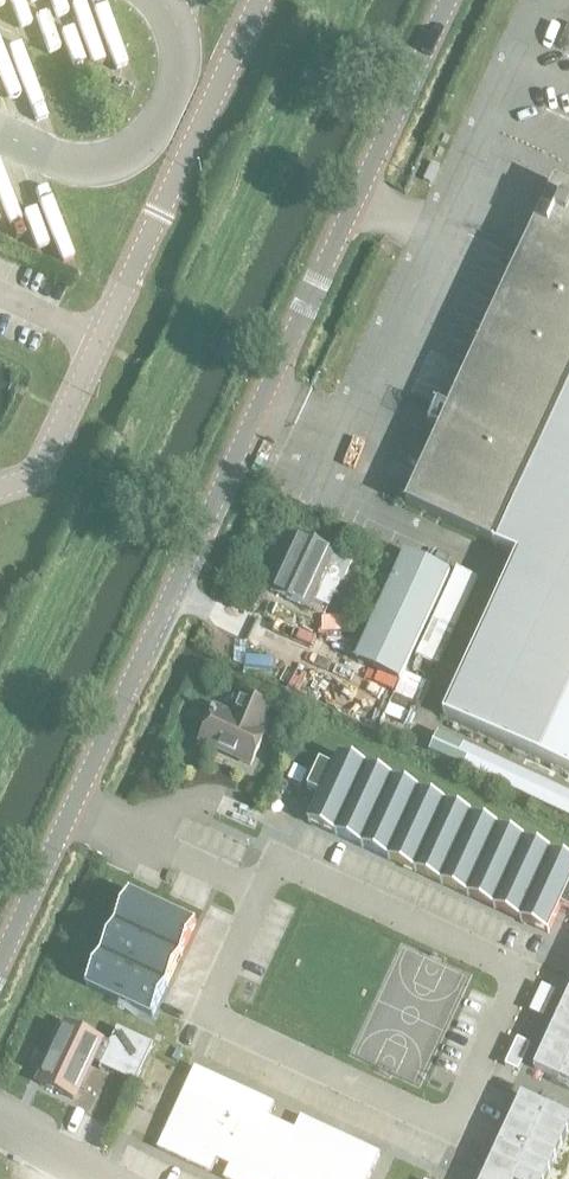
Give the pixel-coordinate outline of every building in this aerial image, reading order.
[(556,183),(406,506),(518,558),(444,718),(568,776),(568,189),(556,183)] [(296,539),(270,594),(308,611),(309,609),(325,574),(342,582),(344,583),(354,562),(298,535),(296,539)] [(406,554),(356,662),(400,682),(450,574),(406,554)] [(437,666),(477,580),(457,572),(418,657),(437,666)] [(220,709),(203,742),(254,767),(270,734),(266,732),(275,712),(245,698),(236,717),(220,709)] [(431,753),(568,813),(568,790),(524,770),(526,764),(442,727),(431,753)] [(308,790),(321,796),(309,823),(549,934),(561,908),(568,911),(568,864),(339,757),(334,769),(320,763),(308,790)] [(295,767),(289,781),(303,787),(309,773),(295,767)] [(130,893),(87,986),(153,1017),(197,924),(130,893)] [(543,986),(531,1013),(545,1019),(557,993),(543,986)] [(535,1070),(568,1086),(568,995),(535,1070)] [(71,1020),(43,1081),(77,1096),(90,1067),(100,1071),(101,1068),(136,1084),(153,1047),(134,1038),(118,1031),(112,1043),(103,1039),(105,1035),(71,1020)] [(518,1040),(505,1066),(519,1073),(531,1046),(518,1040)] [(158,1148),(211,1173),(218,1159),(230,1165),(224,1178),(225,1178),(369,1178),(380,1155),(301,1118),(295,1130),(269,1118),(275,1106),(195,1069),(158,1148)] [(484,1178),(547,1178),(568,1131),(568,1118),(522,1096),(484,1178)]
